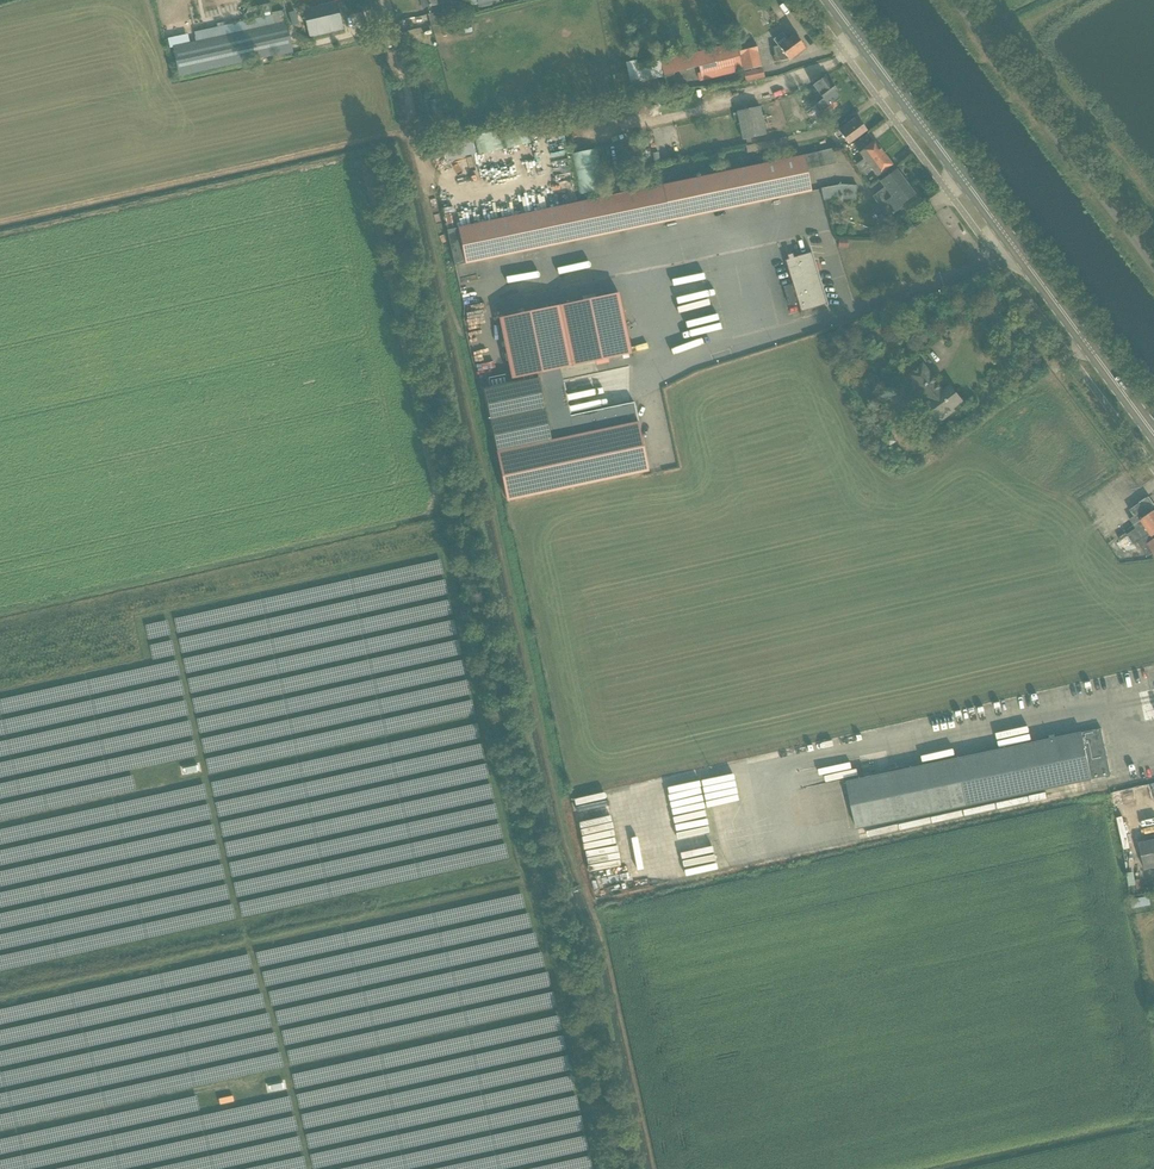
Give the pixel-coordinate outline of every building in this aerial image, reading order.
[(422,8),(427,7),(431,25),(451,21),(449,10),(450,10),(448,0),(421,0),(422,8)] [(335,3),(303,10),(309,38),(342,31),(343,30),(337,3),(335,3)] [(292,14),(294,32),(306,31),(303,12),(292,14)] [(292,51),(286,24),(181,48),(177,49),(174,49),(180,77),(292,51)] [(782,32),(773,39),(779,46),(775,47),(776,56),(780,61),(789,60),(795,55),(805,48),(795,35),(788,40),(782,32)] [(738,47),(740,56),(743,71),(761,66),(758,52),(755,42),(738,47)] [(696,55),(697,56),(661,64),(664,75),(699,67),(701,77),(741,68),(736,46),(696,55)] [(824,76),(815,83),(811,86),(822,100),(816,105),(821,111),(838,98),(834,91),(836,90),(831,83),(830,84),(824,76)] [(765,135),(759,107),(735,112),(740,139),(740,140),(765,135)] [(856,117),(847,124),(833,135),(837,140),(843,136),(848,144),(866,130),(856,117)] [(475,135),(478,151),(523,144),(520,128),(475,135)] [(787,146),(785,139),(745,148),(747,155),(787,146)] [(854,159),(851,161),(854,165),(856,168),(858,171),(883,153),(880,150),(881,150),(874,141),(865,148),(859,152),(863,158),(857,163),(854,159)] [(604,188),(598,148),(574,152),(581,192),(604,188)] [(883,153),(858,171),(863,177),(872,170),(877,177),(886,170),(885,169),(891,165),(883,153)] [(458,227),(447,230),(455,266),(466,263),(811,193),(804,155),(458,227)] [(753,156),(747,157),(748,164),(757,162),(756,158),(753,158),(753,156)] [(887,219),(894,212),(901,207),(899,205),(904,201),(914,194),(907,185),(907,186),(896,171),(890,176),(890,175),(881,181),(885,187),(872,196),(879,205),(877,206),(879,212),(882,216),(887,219)] [(839,185),(821,188),(824,200),(831,199),(831,200),(842,199),(856,199),(856,186),(839,185)] [(839,239),(839,247),(847,247),(848,239),(839,239)] [(788,306),(798,303),(800,312),(828,303),(812,252),(785,260),(792,284),(783,286),(788,306)] [(513,383),(484,389),(507,500),(648,470),(634,402),(570,416),(560,368),(631,353),(618,293),(499,318),(512,378),(536,373),(537,378),(513,383)] [(910,375),(917,384),(926,397),(924,398),(928,403),(927,403),(940,421),(954,410),(953,408),(962,401),(951,386),(944,391),(923,364),(910,375)] [(1136,527),(1153,514),(1153,505),(1149,497),(1137,505),(1130,510),(1134,516),(1130,519),(1136,527)] [(1127,535),(1134,545),(1137,542),(1147,557),(1153,552),(1153,553),(1153,539),(1152,536),(1153,535),(1153,514),(1136,527),(1136,528),(1127,535)] [(1124,532),(1118,536),(1121,541),(1127,537),(1124,532)] [(847,781),(828,785),(837,833),(857,829),(1092,779),(1111,775),(1101,728),(1090,731),(847,781)] [(702,781),(705,793),(735,785),(731,772),(702,781)] [(606,792),(574,797),(578,825),(599,822),(598,816),(609,814),(606,792)] [(1139,842),(1144,868),(1153,866),(1153,838),(1139,842)] [(1149,896),(1131,899),(1133,908),(1151,905),(1149,896)]
